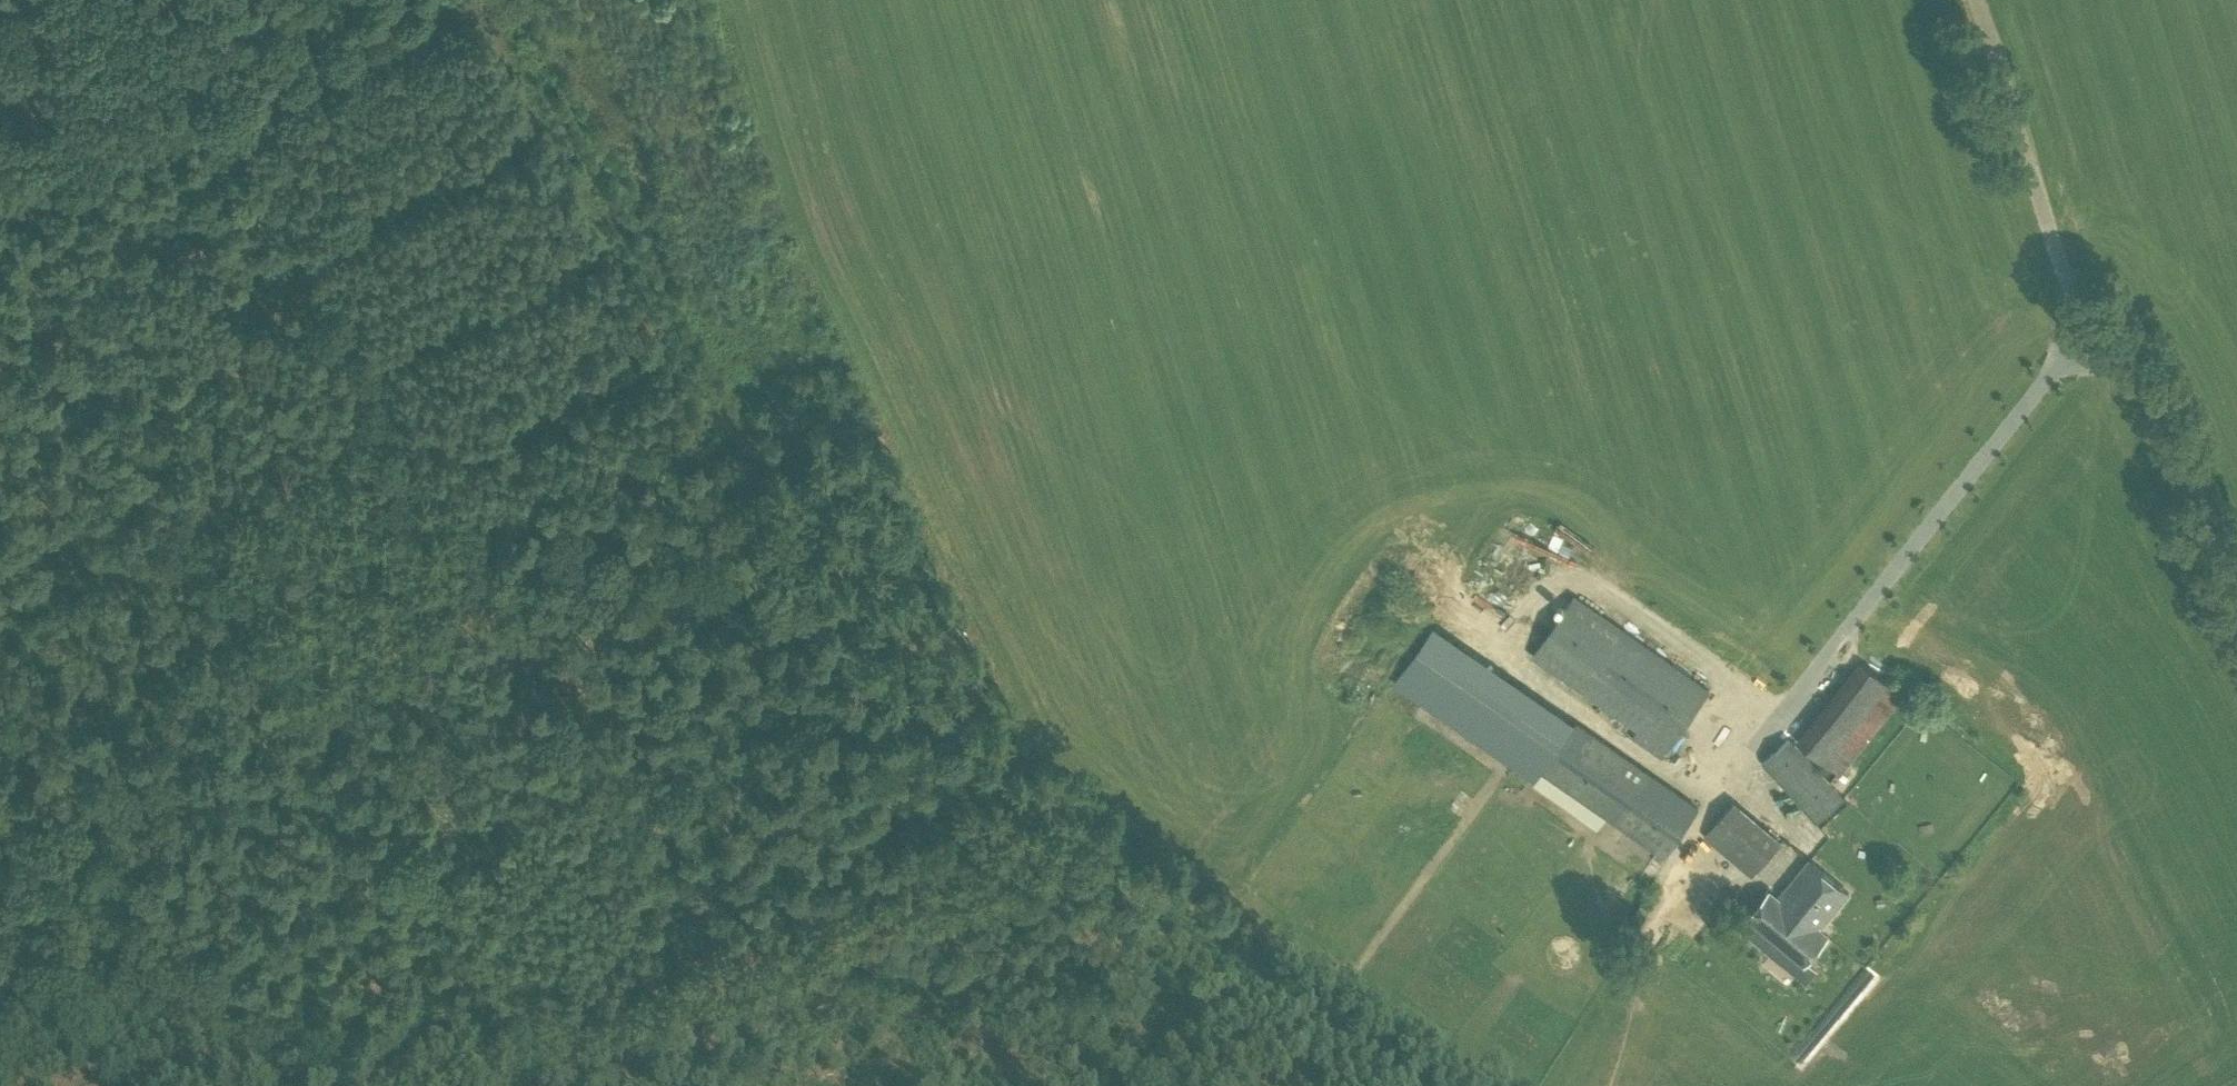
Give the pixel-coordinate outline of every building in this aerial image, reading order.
[(1708,692),(1623,632),(1623,631),(1574,597),(1532,657),(1582,691),(1583,689),(1643,731),(1638,739),(1662,757),(1708,692)] [(1470,688),(1529,727),(1531,725),(1553,739),(1571,712),(1472,648),(1446,688),(1463,699),(1470,688)] [(1698,809),(1650,775),(1576,724),(1543,771),(1617,823),(1665,857),(1698,809)] [(1818,821),(1843,798),(1789,739),(1764,762),(1818,821)] [(1751,876),(1780,842),(1733,803),(1704,836),(1751,876)] [(1819,930),(1848,893),(1809,861),(1778,899),(1769,892),(1748,917),(1804,963),(1827,936),(1819,930)]
